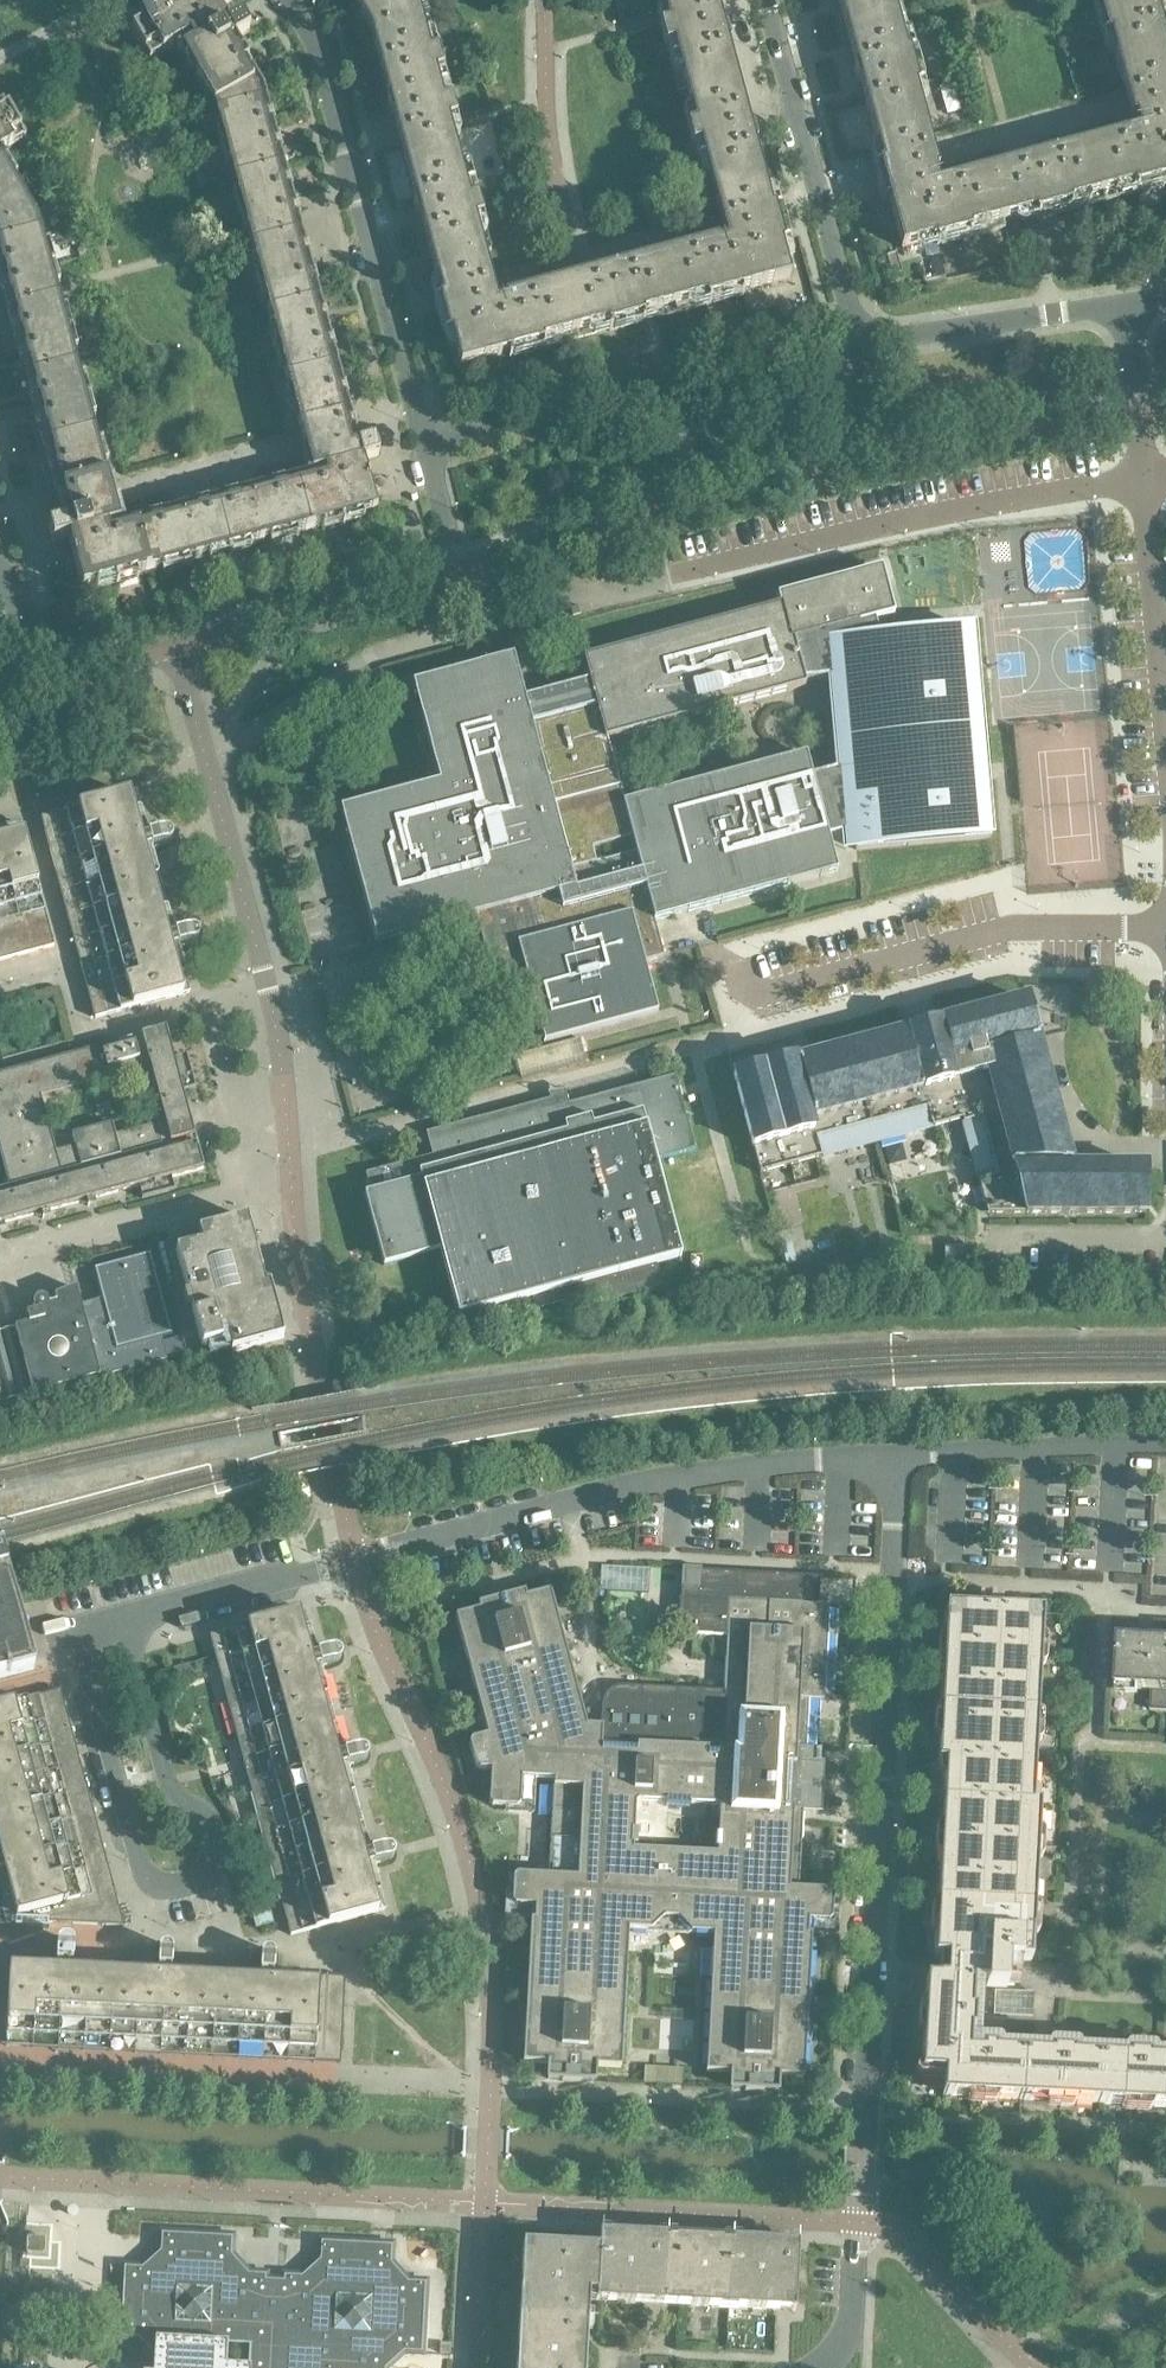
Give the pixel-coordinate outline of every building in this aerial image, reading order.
[(53,280),(58,279),(54,263),(49,264),(38,223),(3,162),(7,160),(2,151),(25,138),(3,98),(0,100),(0,285),(2,293),(9,292),(12,302),(14,309),(7,311),(22,367),(29,365),(32,376),(36,390),(29,392),(56,493),(63,491),(67,508),(71,521),(48,528),(52,544),(68,540),(82,591),(214,555),(215,559),(218,558),(217,554),(232,550),(241,548),(242,552),(245,551),(244,547),(376,512),(363,460),(378,456),(374,440),(351,446),(348,435),(343,416),(350,414),(323,313),(316,315),(309,289),(316,287),(301,232),(294,234),(292,228),(289,216),(296,214),(287,180),(280,182),(277,169),(273,156),(280,154),(269,114),(262,116),(256,94),(245,75),(251,71),(243,56),(237,60),(228,45),(249,33),(240,19),(239,19),(227,0),(176,0),(160,9),(158,5),(126,23),(149,63),(172,49),(177,58),(181,55),(214,112),(241,213),(237,214),(241,230),(245,229),(249,241),(254,260),(249,261),(250,266),(255,283),(260,282),(277,346),(272,347),(278,369),(283,367),(289,392),(285,393),(289,410),(294,408),(304,447),(307,458),(303,459),(307,473),(306,473),(307,475),(313,474),(315,481),(286,489),(284,480),(261,487),(219,498),(169,512),(169,511),(153,515),(155,524),(119,534),(117,526),(124,525),(123,522),(122,522),(119,509),(115,510),(113,502),(102,460),(106,459),(102,443),(97,444),(91,419),(95,418),(89,396),(85,397),(67,332),(72,331),(66,309),(61,311),(56,291),(53,280)] [(421,0),(353,0),(370,32),(428,16),(426,9),(421,0)] [(715,0),(661,0),(664,11),(666,16),(668,24),(660,26),(665,47),(673,45),(676,56),(668,59),(678,94),(737,78),(728,46),(729,42),(726,30),(722,28),(716,3),(715,0)] [(846,35),(905,19),(900,0),(837,0),(846,35)] [(1160,21),(1160,18),(1156,6),(1156,3),(1155,0),(1092,0),(1097,22),(1102,20),(1106,33),(1101,34),(1102,37),(1109,35),(1123,86),(1129,106),(1132,118),(1141,116),(1144,129),(1083,145),(1099,203),(1156,188),(1154,183),(1165,180),(1165,42),(1160,21)] [(416,213),(419,215),(434,268),(486,254),(486,252),(491,251),(477,197),(469,199),(450,129),(448,121),(456,119),(450,99),(443,101),(435,73),(443,71),(428,16),(370,32),(388,99),(386,102),(389,115),(393,117),(400,143),(415,198),(413,201),(413,204),(416,213)] [(935,162),(915,87),(923,85),(917,65),(912,66),(909,53),(914,52),(905,19),(846,35),(854,65),(855,68),(858,80),(859,83),(881,165),(879,166),(882,176),(884,183),(878,184),(877,184),(879,191),(880,191),(881,191),(883,201),(888,200),(901,248),(934,239),(936,247),(939,246),(938,241),(950,238),(951,243),(1005,228),(1003,220),(1001,221),(988,171),(932,186),(929,173),(937,171),(935,162)] [(727,295),(790,278),(781,245),(788,243),(784,225),(778,226),(774,210),(773,210),(772,208),(755,146),(754,143),(751,131),(750,128),(737,78),(678,94),(692,145),(700,143),(721,221),(726,240),(718,243),(717,240),(635,262),(627,264),(627,262),(612,266),(613,268),(578,278),(504,298),(505,300),(496,302),(492,285),(488,272),(491,271),(486,254),(434,268),(442,299),(446,316),(439,318),(443,335),(451,333),(460,366),(523,349),(524,354),(579,340),(576,332),(591,328),(607,324),(609,332),(651,320),(659,318),(728,300),(727,295)] [(1041,154),(1039,157),(1015,163),(1008,165),(1008,162),(987,168),(988,171),(1001,221),(1003,220),(1028,213),(1034,212),(1036,220),(1099,203),(1083,145),(1056,152),(1053,150),(1041,154)] [(836,876),(845,874),(836,840),(863,833),(864,852),(999,840),(994,781),(981,631),(887,640),(882,621),(901,617),(889,572),(787,600),(789,608),(591,661),(597,683),(532,700),(521,658),(512,661),(487,667),(487,668),(421,685),(423,695),(443,769),(447,784),(348,811),(351,820),(357,845),(358,845),(384,944),(393,942),(394,942),(418,935),(484,918),(494,956),(504,954),(515,994),(537,989),(552,1045),(666,1014),(652,964),(672,958),(662,923),(664,922),(663,919),(678,916),(678,919),(836,876)] [(581,614),(579,606),(570,608),(572,616),(581,614)] [(190,993),(153,858),(139,806),(133,808),(129,794),(65,811),(69,825),(44,832),(95,1018),(190,993)] [(22,822),(0,828),(0,837),(24,830),(22,822)] [(26,843),(24,836),(0,842),(0,961),(54,947),(26,843)] [(1070,1164),(1037,1040),(1035,1036),(1036,1035),(1027,1000),(941,1023),(942,1023),(941,1023),(937,1024),(937,1023),(908,1031),(909,1032),(905,1033),(905,1032),(799,1061),(795,1062),(794,1059),(733,1075),(759,1174),(962,1120),(987,1213),(1146,1213),(1146,1168),(1071,1168),(1070,1164)] [(194,1088),(186,1055),(173,1059),(165,1029),(141,1036),(142,1042),(170,1143),(194,1137),(190,1121),(182,1092),(194,1088)] [(728,1051),(733,1069),(795,1054),(790,1036),(728,1051)] [(9,1187),(24,1182),(26,1191),(192,1146),(196,1145),(194,1137),(170,1143),(142,1042),(116,1049),(114,1043),(0,1074),(0,1155),(9,1187)] [(680,1258),(654,1161),(694,1150),(674,1076),(567,1105),(565,1096),(551,1100),(426,1133),(425,1133),(432,1156),(365,1174),(370,1193),(364,1195),(383,1266),(440,1251),(458,1318),(531,1298),(535,1311),(608,1291),(611,1301),(662,1288),(656,1265),(680,1258)] [(138,1187),(141,1199),(174,1190),(170,1178),(203,1169),(196,1145),(192,1146),(26,1191),(0,1198),(0,1224),(138,1187)] [(265,1286),(246,1218),(197,1231),(201,1244),(175,1250),(187,1295),(182,1296),(186,1309),(191,1307),(201,1348),(221,1343),(220,1337),(226,1335),(231,1352),(283,1338),(269,1285),(265,1286)] [(171,1335),(149,1255),(94,1269),(104,1307),(82,1313),(98,1377),(167,1359),(161,1338),(171,1335)] [(98,1377),(82,1313),(76,1289),(54,1297),(55,1301),(48,1303),(47,1301),(46,1300),(45,1299),(43,1298),(42,1298),(40,1298),(37,1298),(36,1299),(35,1300),(34,1301),(33,1303),(33,1305),(33,1306),(33,1307),(35,1313),(25,1316),(28,1325),(0,1332),(0,1404),(98,1377)] [(0,1543),(0,1678),(34,1669),(33,1668),(34,1668),(0,1543)] [(601,1588),(651,1589),(652,1566),(602,1564),(601,1588)] [(547,2064),(547,2070),(595,2072),(596,2066),(621,2068),(628,1930),(650,1931),(664,1918),(678,1919),(690,1933),(713,1934),(706,2072),(731,2074),(730,2079),(779,2082),(779,2076),(804,2077),(811,1935),(807,1935),(808,1921),(824,1922),(824,1921),(828,1922),(831,1919),(832,1907),(833,1894),(830,1891),(798,1889),(803,1810),(812,1811),(813,1794),(818,1794),(819,1781),(814,1780),(815,1765),(820,1765),(821,1749),(806,1749),(808,1699),(823,1700),(828,1605),(792,1603),(793,1594),(804,1595),(805,1593),(800,1592),(801,1578),(811,1579),(811,1577),(805,1577),(701,1571),(701,1569),(681,1568),(680,1588),(685,1588),(684,1597),(680,1597),(678,1634),(726,1636),(723,1696),(700,1694),(700,1691),(692,1690),(691,1694),(624,1690),(624,1687),(620,1687),(617,1687),(613,1688),(610,1690),(609,1692),(607,1693),(605,1695),(604,1697),(603,1699),(602,1701),(602,1703),(602,1704),(601,1727),(586,1726),(550,1591),(526,1598),(524,1592),(477,1605),(479,1610),(455,1617),(487,1736),(471,1740),(469,1744),(472,1756),(473,1756),(476,1768),(480,1769),(484,1769),(484,1770),(490,1770),(489,1803),(492,1807),(504,1807),(516,1807),(519,1804),(520,1800),(521,1778),(554,1780),(549,1876),(517,1875),(513,1878),(512,1890),(513,1890),(512,1902),(515,1905),(519,1905),(519,1906),(535,1907),(534,1920),(530,1920),(523,2063),(547,2064)] [(1008,1961),(1031,1962),(1032,1937),(1029,1937),(1030,1924),(1033,1924),(1033,1921),(1030,1921),(1031,1908),(1033,1908),(1036,1860),(1033,1860),(1034,1847),(1037,1847),(1037,1845),(1034,1845),(1035,1831),(1037,1832),(1039,1806),(1032,1805),(1035,1744),(1032,1744),(1033,1731),(1035,1731),(1036,1728),(1033,1728),(1033,1715),(1036,1715),(1039,1667),(1036,1667),(1037,1654),(1040,1654),(1040,1653),(1040,1652),(1037,1652),(1037,1638),(1040,1639),(1042,1613),(945,1608),(944,1633),(947,1634),(946,1646),(943,1646),(943,1649),(946,1649),(945,1662),(942,1662),(940,1710),(943,1710),(942,1723),(939,1723),(939,1726),(942,1726),(941,1739),(938,1739),(937,1764),(944,1765),(941,1825),(944,1825),(943,1839),(940,1839),(940,1841),(943,1841),(942,1854),(939,1854),(937,1903),(940,1903),(939,1917),(936,1916),(936,1919),(939,1919),(938,1932),(935,1932),(934,1957),(940,1957),(939,1979),(926,1978),(921,2072),(943,2073),(942,2096),(967,2097),(968,2094),(981,2095),(981,2098),(983,2098),(983,2095),(996,2095),(996,2098),(1045,2101),(1045,2098),(1059,2099),(1058,2102),(1061,2102),(1061,2099),(1074,2100),(1074,2102),(1122,2105),(1122,2102),(1135,2103),(1135,2106),(1138,2106),(1138,2103),(1151,2104),(1151,2106),(1165,2107),(1165,2060),(1149,2060),(1149,2057),(1128,2056),(1128,2058),(1072,2056),(1073,2053),(1052,2052),(1052,2054),(995,2051),(995,2049),(983,2048),(983,2052),(974,2052),(974,2055),(969,2055),(970,2031),(973,2031),(974,2006),(983,2007),(984,1983),(986,1983),(986,1987),(1006,1988),(1008,1961)] [(368,1848),(348,1771),(304,1610),(209,1636),(290,1935),(385,1910),(368,1848)] [(1155,1620),(1154,1631),(1140,1630),(1139,1640),(1118,1639),(1116,1689),(1151,1690),(1150,1710),(1165,1711),(1165,1621),(1155,1620)] [(193,1671),(191,1664),(173,1669),(175,1676),(193,1671)] [(60,1690),(0,1706),(0,1926),(15,1926),(15,1928),(48,1930),(49,1923),(124,1927),(60,1690)] [(60,1981),(61,1963),(23,1962),(23,1968),(9,1967),(8,1978),(60,1981)] [(341,2050),(344,1978),(61,1963),(60,1981),(59,1998),(57,2036),(341,2050)] [(59,1998),(60,1981),(8,1978),(7,1996),(59,1998)] [(57,2036),(59,1998),(7,1996),(6,2033),(57,2036)] [(646,2081),(683,2080),(683,2065),(646,2066),(646,2081)] [(226,2353),(235,2345),(262,2346),(263,2328),(279,2329),(277,2367),(388,2367),(403,2354),(421,2355),(425,2282),(407,2281),(391,2263),(392,2245),(320,2241),(319,2258),(299,2275),(282,2274),(281,2293),(265,2292),(266,2274),(248,2273),(231,2254),(232,2236),(160,2232),(159,2251),(141,2267),(123,2266),(119,2338),(137,2339),(153,2357),(153,2367),(225,2367),(226,2353)] [(659,2294),(662,2236),(599,2233),(598,2247),(596,2293),(617,2294),(617,2303),(644,2304),(644,2303),(643,2303),(643,2293),(648,2293),(659,2294)] [(722,2300),(725,2240),(662,2236),(659,2294),(677,2295),(682,2295),(682,2305),(680,2305),(680,2306),(708,2307),(708,2299),(722,2300)] [(44,2254),(44,2238),(27,2237),(26,2253),(44,2254)] [(794,2312),(798,2244),(725,2240),(722,2300),(729,2300),(728,2309),(775,2311),(775,2310),(773,2309),(774,2300),(779,2300),(792,2301),(791,2312),(794,2312)] [(596,2293),(598,2247),(522,2243),(522,2246),(531,2246),(529,2273),(521,2273),(519,2314),(576,2317),(577,2307),(576,2307),(577,2302),(586,2302),(586,2304),(588,2304),(588,2293),(596,2293)] [(586,2340),(585,2340),(584,2341),(575,2341),(575,2336),(576,2317),(519,2314),(516,2364),(525,2364),(524,2367),(585,2367),(586,2340)]
